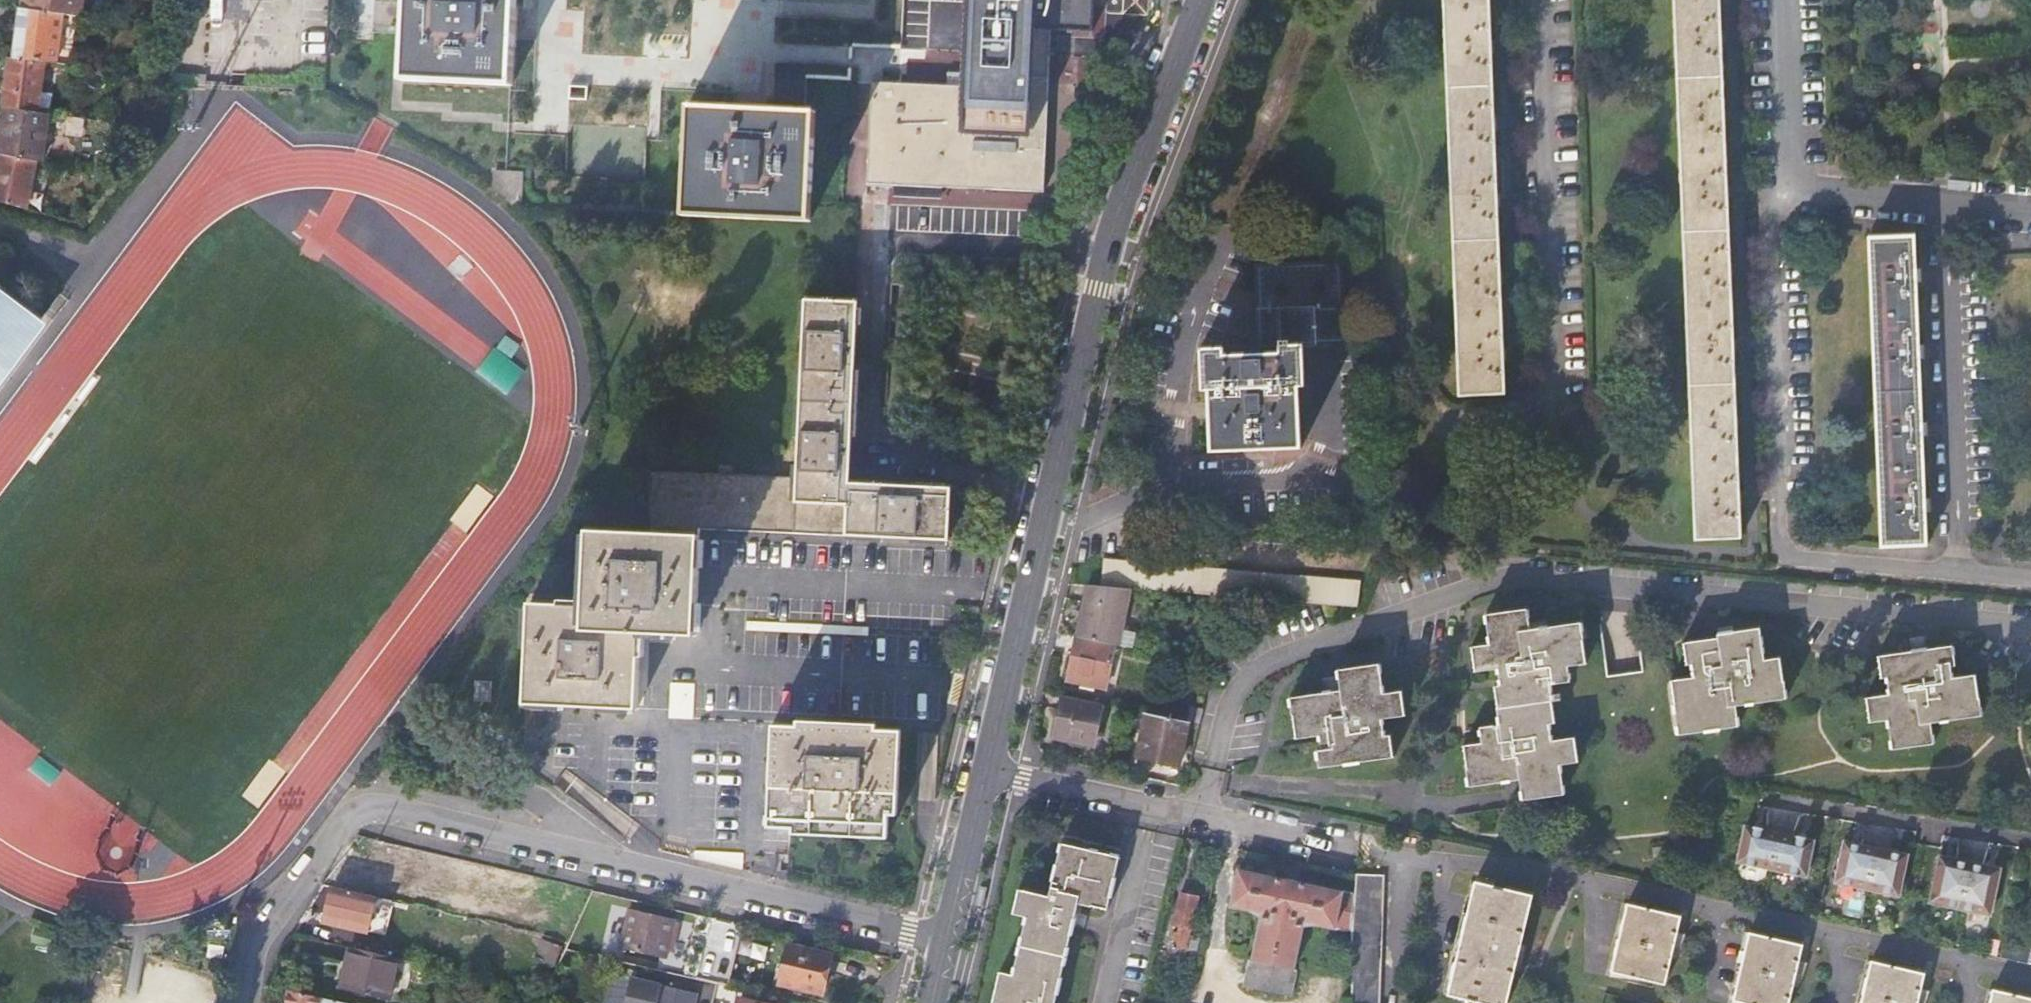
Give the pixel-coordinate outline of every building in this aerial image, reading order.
[(79,15),(82,0),(21,0),(20,8),(76,15),(79,15)] [(406,2),(405,34),(403,80),(510,84),(512,39),(514,0),(407,0),(406,2)] [(972,39),(970,77),(1045,80),(1047,42),(1048,32),(1093,32),(1094,0),(974,0),(972,39)] [(1462,397),(1508,395),(1507,373),(1504,295),(1501,223),(1497,147),(1493,73),(1490,3),(1490,0),(1446,0),(1462,397)] [(1696,540),(1741,538),(1740,497),(1736,405),(1732,313),(1729,231),(1726,144),(1723,68),(1720,0),(1674,0),(1696,540)] [(43,61),(70,64),(76,15),(20,8),(13,57),(43,61)] [(2,105),(37,110),(43,61),(13,57),(8,56),(2,105)] [(970,89),(874,85),(870,183),(1041,190),(1043,128),(1045,80),(970,77),(970,89)] [(47,111),(37,110),(2,105),(0,121),(0,152),(34,159),(40,160),(47,111)] [(685,214),(764,219),(809,221),(815,112),(734,109),(690,108),(685,208),(685,214)] [(126,147),(123,165),(129,166),(133,148),(126,147)] [(34,159),(0,152),(0,200),(24,207),(34,159)] [(493,177),(492,190),(508,202),(520,209),(521,200),(522,173),(494,172),(493,177)] [(1917,274),(1915,237),(1870,239),(1882,548),(1927,546),(1926,505),(1923,429),(1920,351),(1917,274)] [(1257,265),(1259,311),(1280,310),(1280,317),(1270,318),(1271,347),(1271,355),(1247,356),(1246,349),(1203,350),(1204,392),(1213,392),(1214,453),(1302,449),(1299,389),(1306,389),(1305,347),(1347,345),(1344,262),(1257,265)] [(54,318),(0,279),(0,390),(54,318)] [(856,302),(805,301),(796,477),(795,502),(848,506),(847,536),(949,541),(951,489),(849,484),(856,302)] [(1260,348),(1246,349),(1247,356),(1271,355),(1271,347),(1270,318),(1280,317),(1280,310),(1259,311),(1260,348)] [(723,531),(847,536),(848,506),(795,502),(796,477),(726,474),(650,471),(646,534),(700,536),(700,530),(723,531)] [(646,534),(589,531),(585,605),(530,604),(526,703),(637,708),(642,634),(695,637),(697,600),(700,536),(646,534)] [(1358,606),(1362,581),(1209,568),(1105,559),(1103,585),(1149,589),(1358,606)] [(1120,645),(1132,589),(1089,585),(1078,636),(1115,644),(1120,645)] [(1502,724),(1482,728),(1484,743),(1466,746),(1471,787),(1522,780),(1525,800),(1566,795),(1563,765),(1581,762),(1578,738),(1555,741),(1552,724),(1559,723),(1556,702),(1564,700),(1563,694),(1555,695),(1553,685),(1573,682),(1571,666),(1590,663),(1584,623),(1534,630),(1530,609),(1489,615),(1493,644),(1475,647),(1478,672),(1501,669),(1504,685),(1497,686),(1502,724)] [(1741,727),(1739,706),(1789,699),(1784,658),(1768,660),(1764,628),(1721,634),(1722,638),(1687,643),(1689,665),(1695,664),(1697,677),(1673,680),(1681,735),(1741,727)] [(1115,644),(1078,636),(1069,679),(1106,688),(1115,644)] [(1889,678),(1891,694),(1868,698),(1871,722),(1889,720),(1893,750),(1935,744),(1933,723),(1984,717),(1979,676),(1955,679),(1954,668),(1958,667),(1955,647),(1880,656),(1883,678),(1889,678)] [(1344,692),(1293,699),(1298,740),(1322,736),(1323,751),(1319,751),(1321,768),(1397,758),(1393,736),(1387,736),(1385,720),(1408,716),(1406,693),(1387,695),(1382,666),(1341,671),(1344,692)] [(490,681),(474,681),(474,700),(490,701),(490,681)] [(1104,703),(1065,695),(1056,736),(1095,744),(1104,703)] [(1190,722),(1149,713),(1139,756),(1180,765),(1190,722)] [(798,733),(773,732),(769,820),(794,821),(794,826),(888,830),(888,813),(892,813),(895,737),(870,736),(870,730),(798,727),(798,733)] [(1744,825),(1736,861),(1805,876),(1812,841),(1792,836),(1793,831),(1765,825),(1764,830),(1744,825)] [(1845,839),(1835,880),(1899,894),(1907,854),(1845,839)] [(1077,902),(1107,908),(1118,856),(1061,842),(1050,894),(1019,888),(1013,912),(1027,915),(1014,973),(1000,970),(993,1002),(1055,1002),(1077,902)] [(493,870),(392,847),(383,888),(484,910),(493,870)] [(1938,856),(1929,902),(1989,913),(1999,867),(1938,856)] [(1353,932),(1356,895),(1241,870),(1233,906),(1251,910),(1265,917),(1255,960),(1253,960),(1246,986),(1293,996),(1299,970),(1296,969),(1306,926),(1319,925),(1353,932)] [(1358,874),(1356,895),(1353,932),(1353,1002),(1381,1002),(1385,875),(1358,874)] [(487,902),(547,916),(554,889),(494,875),(487,902)] [(1476,882),(1451,995),(1482,1002),(1509,1002),(1534,896),(1476,882)] [(366,895),(332,887),(324,921),(366,931),(374,897),(366,895)] [(1173,946),(1188,949),(1200,897),(1183,892),(1175,925),(1182,926),(1181,932),(1177,931),(1173,946)] [(1682,916),(1629,904),(1613,972),(1666,985),(1682,916)] [(674,919),(628,909),(620,948),(666,958),(674,919)] [(1751,932),(1734,1001),(1745,1002),(1790,1002),(1804,945),(1751,932)] [(1989,939),(1986,952),(1995,953),(1997,941),(1989,939)] [(332,947),(313,943),(305,982),(324,986),(332,947)] [(2004,943),(2001,958),(2028,963),(2030,949),(2004,943)] [(833,955),(790,945),(781,984),(824,994),(833,955)] [(397,958),(348,947),(338,989),(387,999),(397,958)] [(1873,961),(1863,1002),(1918,1002),(1925,972),(1873,961)] [(698,993),(632,977),(626,1002),(695,1002),(698,993)] [(1990,1002),(2030,1002),(2030,997),(1993,989),(1990,1002)] [(289,991),(287,1002),(345,1002),(289,991)]
